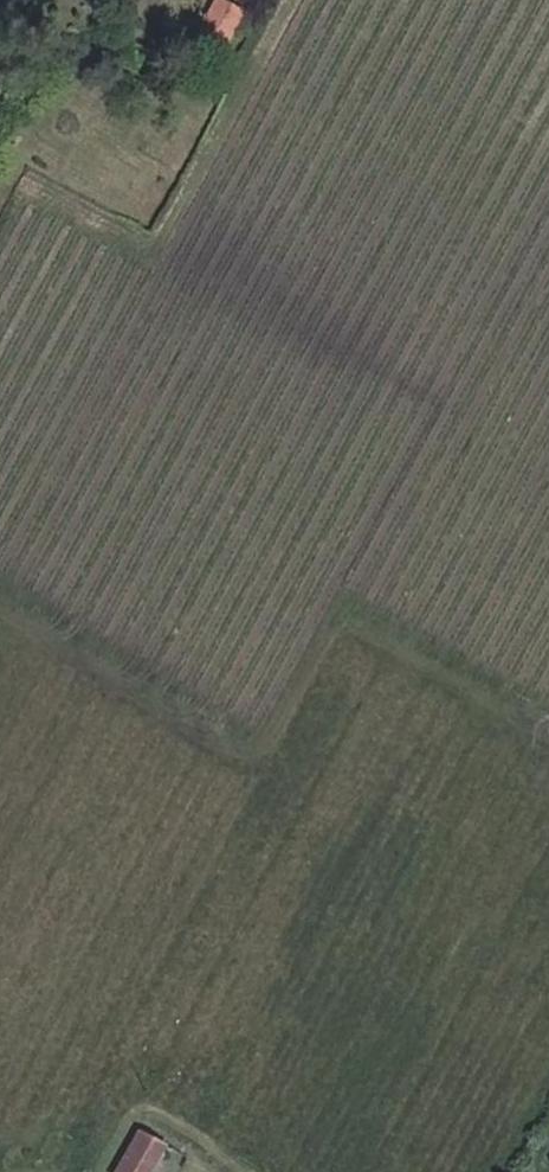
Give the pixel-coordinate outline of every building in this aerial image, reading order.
[(232,37),(247,0),(218,0),(207,27),(232,37)] [(169,1142),(137,1127),(114,1171),(154,1171),(169,1142)] [(226,1171),(211,1163),(206,1171),(225,1171),(226,1171)]
